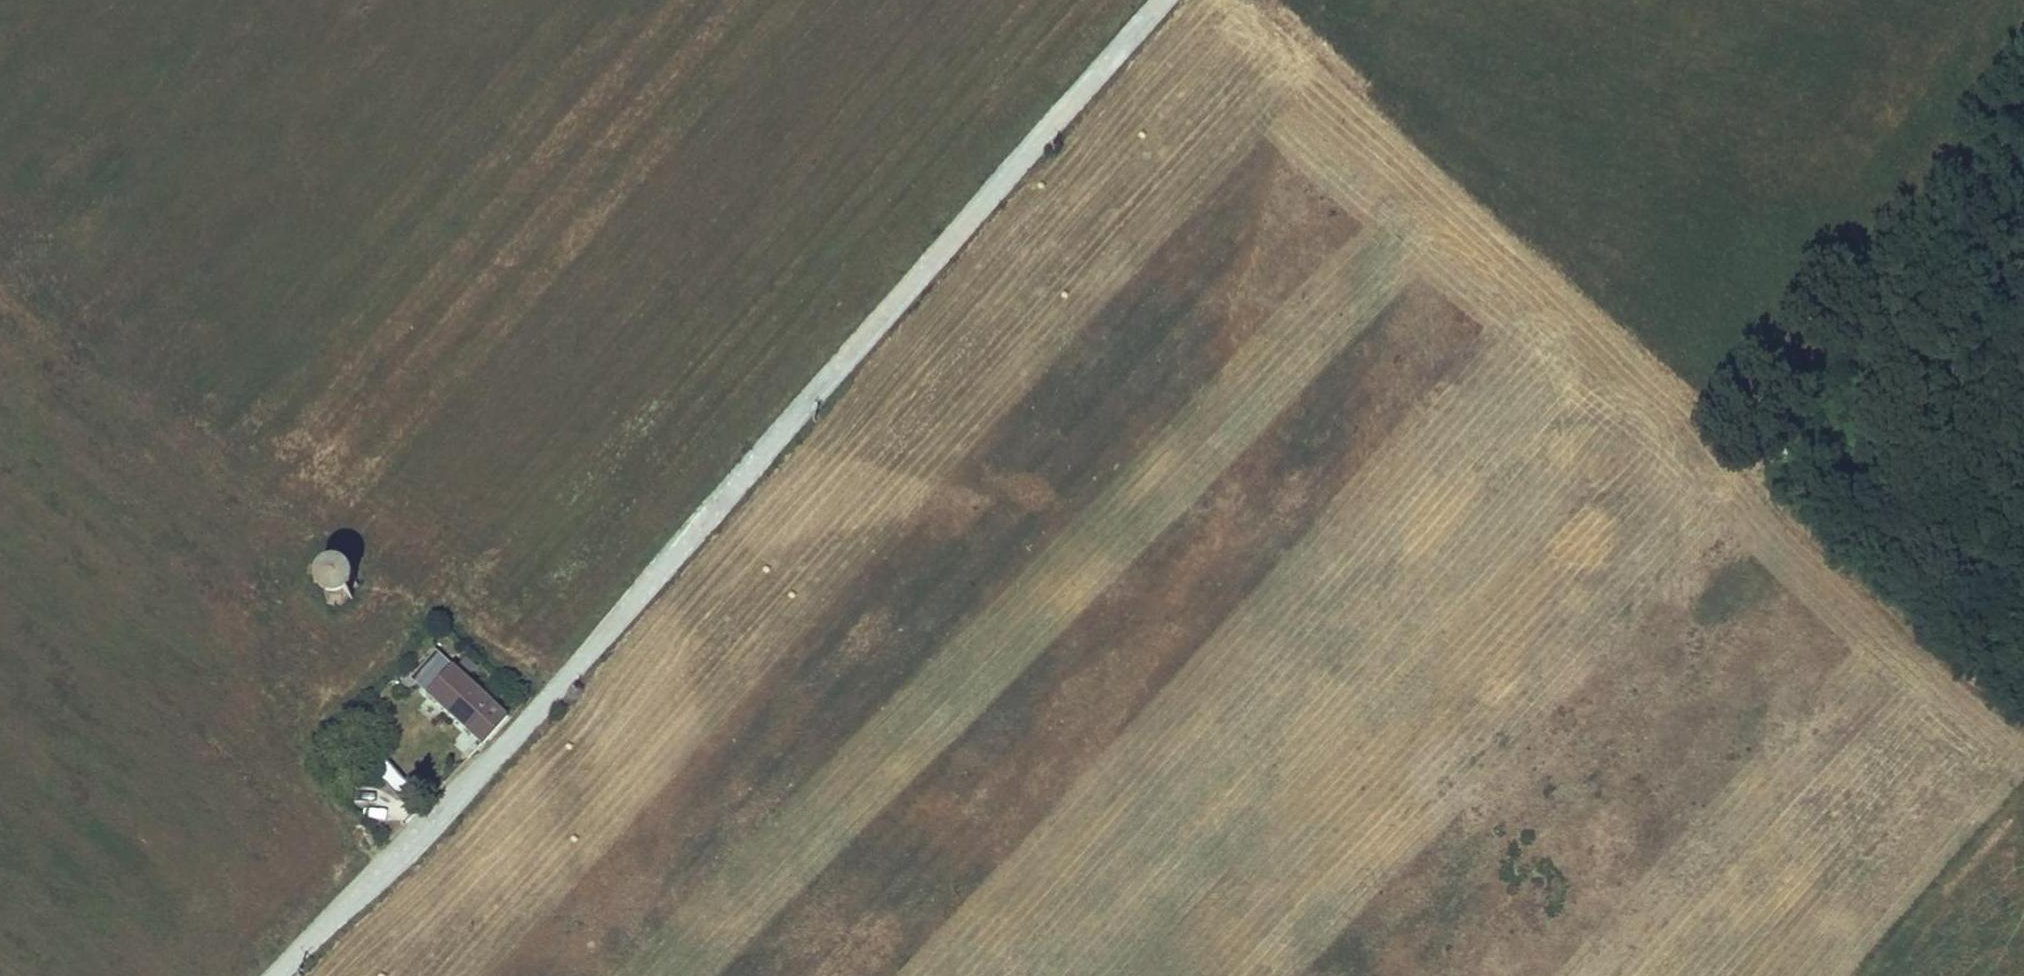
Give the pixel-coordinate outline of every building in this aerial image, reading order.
[(349,585),(350,577),(348,570),(343,564),(337,560),(329,559),(322,561),(316,566),(312,573),(311,580),(313,587),(318,593),(324,597),(332,598),(339,596),(345,591),(349,585)] [(508,715),(458,668),(432,695),(482,743),(508,715)] [(410,786),(392,765),(381,775),(398,796),(410,786)]
